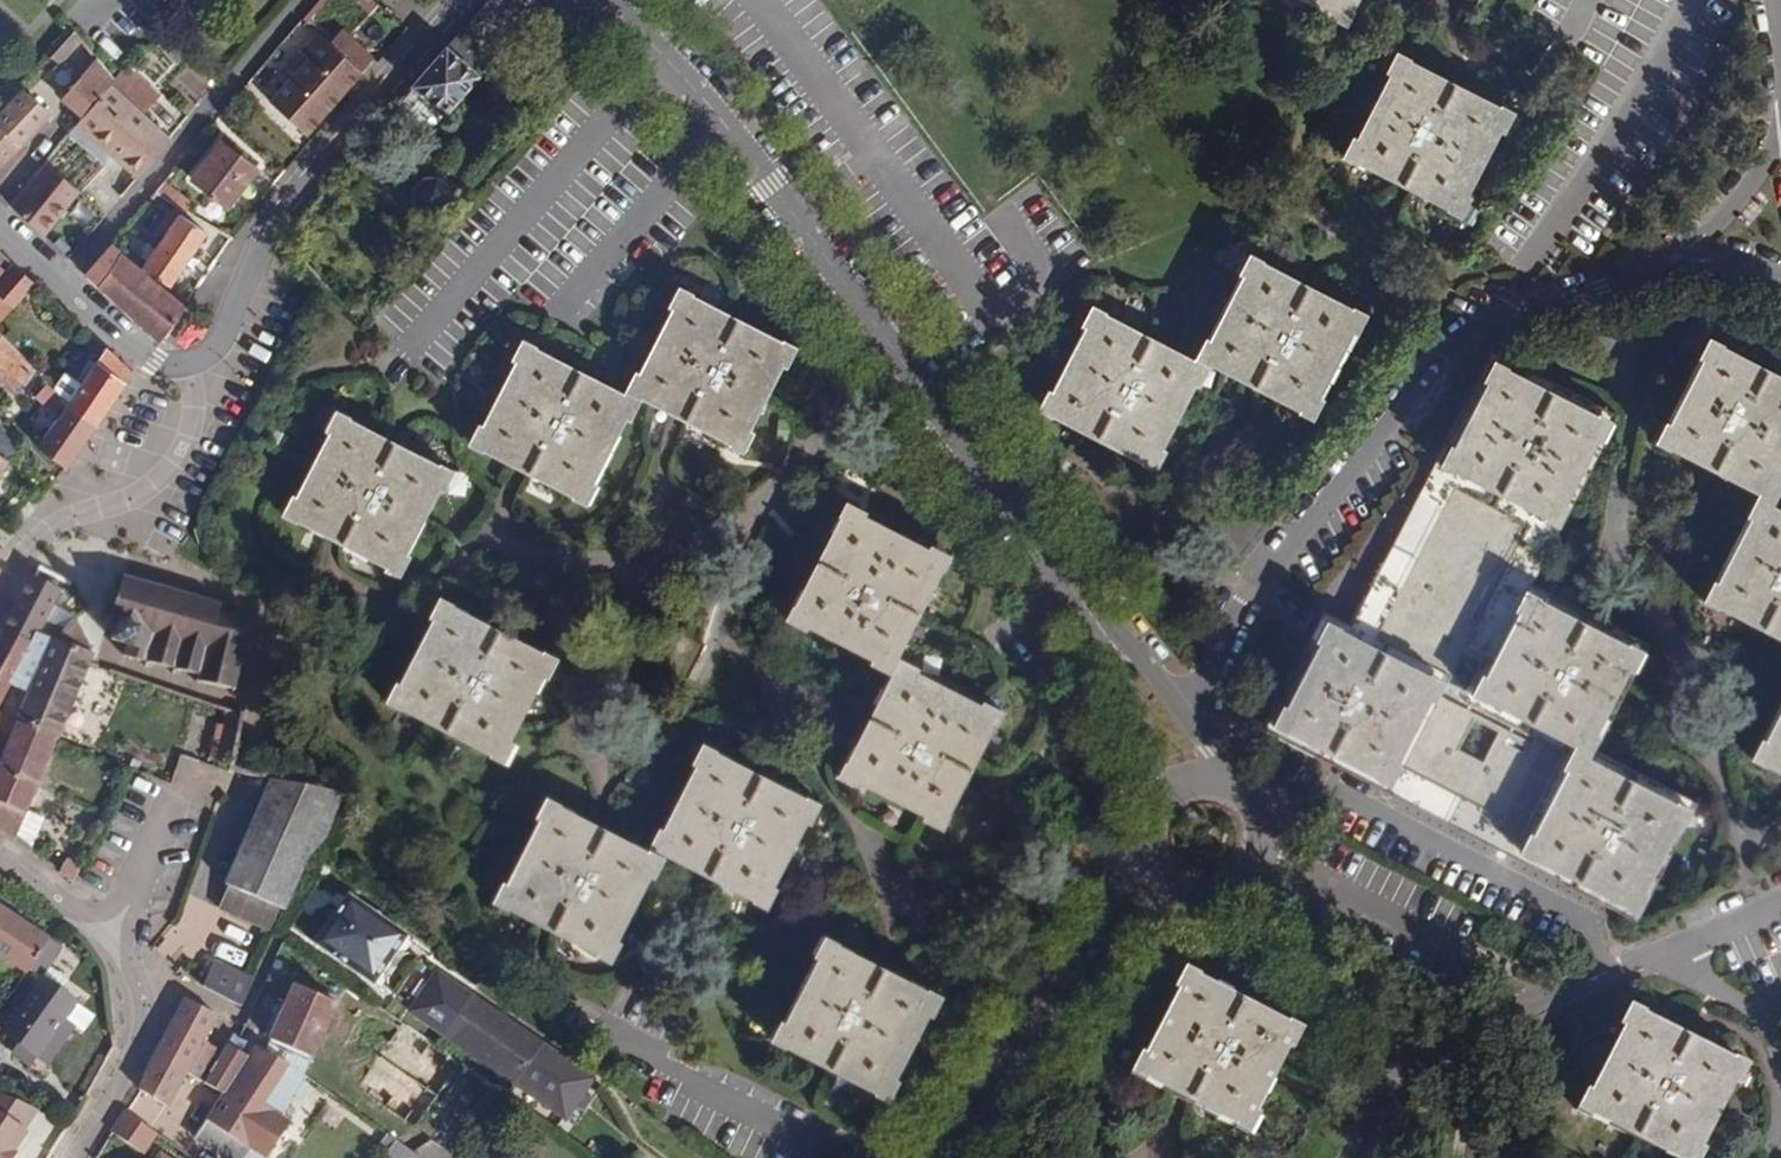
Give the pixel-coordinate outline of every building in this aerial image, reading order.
[(478,13),(501,34),(531,0),(489,0),(478,13)] [(1327,11),(1325,15),(1348,27),(1355,11),(1353,10),(1358,0),(1304,0),(1327,11)] [(311,31),(299,21),(282,41),(294,51),(311,31)] [(66,54),(80,38),(74,30),(58,47),(66,54)] [(318,66),(346,92),(375,60),(344,32),(331,47),(319,37),(308,48),(321,62),(318,66)] [(456,38),(412,88),(444,116),(488,66),(456,38)] [(58,47),(51,56),(58,64),(66,54),(58,47)] [(1504,134),(1515,112),(1500,105),(1499,107),(1454,83),(1411,62),(1412,59),(1396,51),(1384,74),(1388,76),(1356,138),(1351,136),(1341,157),(1357,165),(1359,163),(1446,208),(1445,212),(1460,220),(1472,197),(1469,196),(1500,134),(1504,134)] [(112,82),(114,79),(96,57),(64,96),(86,114),(112,82)] [(306,136),(346,92),(318,66),(276,109),(306,136)] [(136,179),(170,140),(112,82),(86,114),(82,118),(122,158),(119,162),(136,179)] [(17,93),(45,119),(49,114),(21,87),(17,93)] [(45,119),(17,93),(0,110),(0,166),(45,119)] [(228,207),(256,169),(220,142),(192,178),(228,207)] [(52,160),(10,203),(46,238),(73,211),(90,228),(106,212),(52,160)] [(195,202),(164,183),(155,193),(185,211),(193,204),(195,202)] [(185,211),(155,193),(150,200),(180,215),(185,211)] [(185,211),(201,222),(207,213),(193,204),(185,211)] [(205,233),(180,215),(144,267),(170,284),(205,233)] [(222,252),(230,239),(218,231),(210,244),(222,252)] [(160,344),(185,305),(111,245),(86,276),(160,344)] [(1194,358),(1210,368),(1211,366),(1297,410),(1297,413),(1312,421),(1323,399),(1319,397),(1352,334),(1355,336),(1367,314),(1352,306),(1350,309),(1263,264),(1264,260),(1248,253),(1236,275),(1241,277),(1208,339),(1203,337),(1194,358)] [(11,261),(0,274),(0,320),(33,281),(11,261)] [(624,390),(640,398),(728,443),(728,446),(743,453),(753,433),(749,430),(782,366),(785,367),(797,345),(783,338),(781,341),(692,297),(693,294),(677,285),(667,307),(670,309),(638,372),(633,370),(624,390)] [(1200,388),(1210,368),(1194,358),(1193,360),(1090,305),(1079,326),(1085,328),(1052,391),(1047,389),(1036,412),(1052,419),(1053,417),(1140,462),(1140,465),(1156,472),(1167,452),(1163,450),(1195,387),(1200,388)] [(1,367),(0,368),(0,379),(18,393),(35,370),(0,335),(0,366),(1,367)] [(1709,335),(1696,357),(1701,359),(1668,423),(1664,421),(1653,441),(1669,450),(1670,448),(1756,492),(1743,515),(1748,518),(1715,580),(1711,579),(1700,599),(1717,608),(1718,605),(1780,638),(1780,509),(1771,504),(1780,484),(1780,481),(1778,479),(1780,474),(1780,376),(1723,346),(1725,343),(1709,335)] [(628,420),(640,398),(624,390),(622,393),(536,350),(536,347),(520,338),(510,359),(514,361),(483,424),(478,422),(468,445),(482,452),(485,450),(571,494),(571,498),(585,505),(596,483),(593,482),(625,418),(628,420)] [(131,371),(106,349),(67,402),(95,426),(131,371)] [(1510,625),(1493,656),(1483,675),(1480,673),(1467,698),(1569,750),(1517,850),(1635,914),(1645,892),(1643,890),(1674,828),(1678,829),(1691,806),(1675,799),(1674,802),(1587,756),(1599,734),(1595,731),(1627,669),(1632,670),(1642,649),(1628,642),(1627,645),(1539,599),(1540,596),(1525,588),(1567,506),(1564,503),(1596,442),(1601,442),(1611,420),(1597,412),(1595,414),(1507,369),(1509,366),(1493,358),(1351,635),(1339,628),(1340,626),(1326,619),(1271,724),(1487,837),(1530,754),(1499,738),(1481,773),(1442,753),(1462,718),(1431,703),(1444,680),(1439,677),(1458,639),(1475,607),(1510,625)] [(60,396),(47,382),(35,394),(47,407),(60,396)] [(95,426),(67,402),(35,447),(67,468),(95,426)] [(443,491),(453,470),(439,463),(438,464),(350,420),(351,417),(334,410),(324,431),(328,433),(297,497),(292,494),(281,515),(296,523),(298,521),(386,566),(384,569),(399,576),(411,555),(408,553),(440,491),(443,491)] [(6,460),(14,454),(0,428),(0,469),(6,460)] [(889,673),(898,657),(896,656),(941,567),(945,569),(951,556),(931,544),(928,547),(864,515),(866,511),(844,500),(837,514),(840,516),(794,604),(791,603),(784,618),(804,630),(807,625),(870,658),(868,662),(889,673)] [(35,635),(93,654),(76,617),(65,629),(46,620),(61,591),(32,577),(3,632),(30,643),(35,635)] [(220,605),(137,581),(123,577),(109,624),(116,625),(111,641),(125,647),(123,657),(201,678),(201,684),(234,691),(250,619),(219,613),(220,605)] [(546,678),(558,656),(542,648),(541,651),(454,606),(454,603),(439,595),(428,617),(433,620),(400,682),(396,680),(383,702),(400,710),(402,707),(488,752),(487,757),(502,763),(513,741),(510,740),(543,677),(546,678)] [(1458,639),(1493,656),(1510,625),(1475,607),(1458,639)] [(57,740),(89,663),(93,654),(35,635),(30,643),(3,632),(0,637),(0,705),(6,695),(14,697),(19,690),(30,694),(18,724),(57,740)] [(919,667),(898,657),(889,673),(891,674),(837,775),(858,785),(859,781),(922,815),(921,819),(942,829),(951,814),(948,813),(992,725),(995,725),(1003,710),(982,699),(979,703),(917,671),(919,667)] [(1763,738),(1759,738),(1749,757),(1766,766),(1767,764),(1780,771),(1780,706),(1763,738)] [(232,758),(242,729),(223,723),(213,752),(232,758)] [(14,841),(57,740),(18,724),(11,736),(0,732),(0,755),(3,756),(0,764),(0,830),(14,841)] [(648,846),(664,856),(665,853),(753,899),(752,902),(765,909),(777,887),(773,885),(806,823),(809,824),(821,803),(805,795),(804,797),(717,752),(717,749),(703,741),(690,763),(696,766),(663,827),(657,826),(648,846)] [(337,805),(343,794),(271,780),(223,884),(230,886),(219,910),(272,932),(282,910),(285,910),(308,860),(325,842),(337,805)] [(654,877),(664,856),(648,846),(646,850),(560,804),(561,802),(545,794),(534,816),(539,818),(507,881),(502,878),(491,900),(506,909),(508,906),(596,952),(596,955),(609,962),(621,941),(617,937),(650,875),(654,877)] [(58,874),(72,884),(80,867),(67,859),(58,874)] [(405,937),(350,898),(317,943),(374,983),(405,937)] [(20,987),(50,940),(0,907),(0,974),(20,987)] [(838,940),(825,933),(812,955),(817,956),(784,1020),(779,1019),(769,1039),(784,1048),(786,1044),(874,1090),(873,1093),(887,1100),(898,1079),(894,1077),(927,1013),(931,1014),(942,995),(927,987),(926,989),(839,944),(838,940)] [(50,940),(20,987),(31,994),(3,1034),(18,1045),(39,1059),(65,1021),(78,1002),(42,979),(63,948),(50,940)] [(222,943),(219,959),(247,966),(251,950),(222,943)] [(204,987),(246,1007),(260,978),(218,958),(204,987)] [(1198,977),(1183,969),(1172,992),(1174,993),(1144,1056),(1139,1053),(1127,1075),(1145,1084),(1147,1081),(1233,1126),(1232,1130),(1248,1137),(1259,1115),(1255,1115),(1273,1075),(1288,1050),(1292,1052),(1303,1030),(1286,1022),(1285,1024),(1197,979),(1198,977)] [(591,1080),(436,974),(410,1012),(563,1119),(591,1080)] [(416,1032),(348,984),(334,1004),(295,986),(270,1041),(311,1059),(347,1087),(345,1090),(369,1107),(392,1075),(387,1072),(416,1032)] [(169,1106),(217,1018),(185,1001),(137,1089),(169,1106)] [(1706,1150),(1702,1148),(1734,1085),(1737,1087),(1749,1065),(1735,1057),(1733,1061),(1689,1038),(1644,1015),(1646,1012),(1631,1004),(1619,1026),(1623,1028),(1591,1090),(1588,1089),(1577,1110),(1590,1118),(1592,1116),(1673,1157),(1702,1157),(1706,1150)] [(76,1029),(65,1021),(39,1059),(50,1067),(76,1029)] [(311,1059),(270,1041),(265,1052),(304,1075),(311,1059)] [(39,1059),(18,1045),(11,1055),(31,1069),(39,1059)] [(255,1047),(223,1095),(194,1139),(224,1157),(264,1157),(288,1124),(279,1118),(305,1076),(304,1075),(265,1052),(255,1047)] [(494,1087),(466,1068),(421,1132),(450,1152),(494,1087)] [(0,1109),(0,1157),(22,1157),(25,1154),(21,1151),(34,1132),(0,1109)] [(158,1135),(124,1112),(114,1129),(145,1152),(158,1135)] [(396,1141),(384,1157),(421,1157),(396,1141)]
